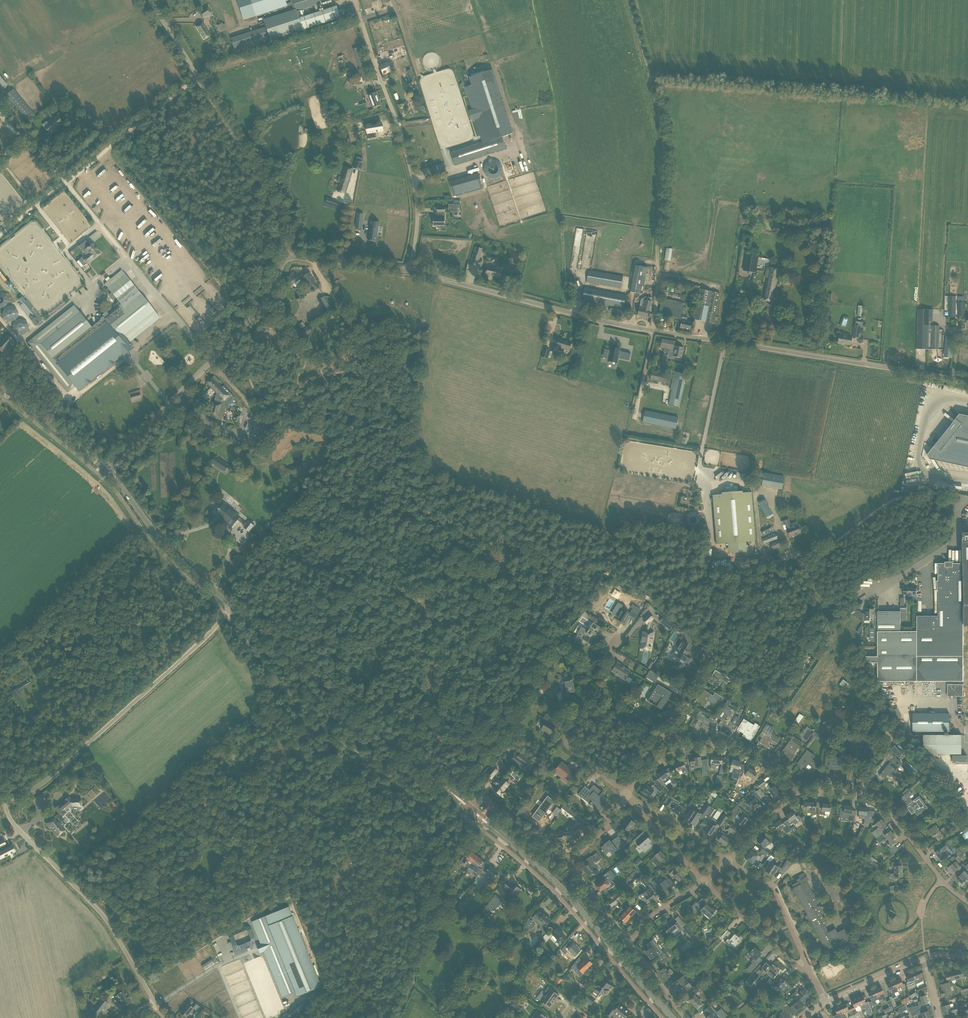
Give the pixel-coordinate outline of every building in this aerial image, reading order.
[(251,0),(237,0),(244,20),(256,16),(251,0)] [(256,16),(287,6),(292,4),(294,10),(296,9),(293,0),(290,0),(291,2),(286,4),(285,0),(251,0),(256,16)] [(296,9),(297,12),(331,0),(293,0),(296,9)] [(205,9),(199,13),(203,18),(208,15),(209,16),(213,13),(208,6),(204,8),(205,9)] [(299,18),(303,30),(341,18),(337,6),(305,16),(299,18)] [(294,10),(264,20),(270,40),(303,30),(299,18),(305,16),(303,10),(297,12),(296,9),(294,10)] [(203,22),(196,26),(204,40),(211,35),(203,22)] [(359,68),(364,66),(359,49),(354,51),(359,68)] [(404,65),(398,68),(401,73),(412,68),(406,56),(401,58),(404,65)] [(392,61),(379,66),(383,75),(388,73),(395,69),(392,61)] [(367,67),(359,70),(363,81),(365,81),(365,82),(370,81),(369,79),(371,78),(367,67)] [(505,148),(502,137),(513,133),(493,70),(469,77),(471,85),(465,87),(483,143),(451,153),(454,164),(505,148)] [(35,116),(13,89),(6,95),(28,121),(31,118),(35,116)] [(380,105),(376,93),(369,95),(373,107),(380,105)] [(44,127),(50,134),(50,135),(57,129),(56,127),(59,125),(60,127),(65,123),(61,118),(62,116),(59,112),(52,118),(51,118),(47,121),(48,123),(44,127)] [(381,123),(366,125),(368,133),(367,133),(368,139),(376,138),(375,132),(382,131),(381,123)] [(356,160),(353,168),(360,170),(363,162),(362,158),(357,156),(356,160)] [(499,158),(483,162),(486,179),(503,176),(499,158)] [(337,191),(345,194),(353,169),(345,167),(337,191)] [(453,197),(483,189),(479,174),(449,182),(453,197)] [(458,208),(460,208),(460,204),(454,204),(449,204),(449,208),(448,208),(448,212),(453,212),(453,216),(458,216),(458,208)] [(433,218),(433,226),(437,226),(437,227),(440,227),(440,226),(445,226),(445,208),(437,208),(437,212),(438,212),(438,218),(433,218)] [(370,221),(368,241),(376,242),(379,222),(370,221)] [(352,239),(351,251),(357,251),(357,248),(359,249),(360,240),(352,239)] [(81,258),(78,260),(83,266),(87,263),(90,260),(93,258),(100,253),(92,243),(86,249),(83,251),(86,256),(83,258),(82,257),(80,258),(81,258)] [(473,254),(470,264),(477,266),(482,249),(476,247),(474,255),(473,254)] [(759,256),(746,254),(743,271),(756,273),(759,256)] [(636,265),(630,292),(639,294),(640,290),(644,291),(644,287),(647,268),(636,265)] [(487,266),(484,275),(490,276),(490,275),(499,278),(501,270),(495,269),(495,268),(487,266)] [(764,295),(763,300),(772,302),(779,269),(770,267),(770,268),(768,278),(764,295)] [(74,305),(27,342),(67,392),(74,387),(78,391),(121,356),(125,354),(123,352),(128,348),(129,350),(133,347),(129,343),(160,318),(121,270),(105,284),(120,302),(116,305),(119,308),(110,315),(108,313),(104,316),(106,319),(105,319),(103,316),(100,319),(101,319),(98,321),(92,327),(74,305)] [(613,275),(588,271),(586,282),(611,287),(613,275)] [(306,281),(310,287),(316,284),(309,273),(305,275),(303,273),(298,277),(296,274),(290,279),(291,281),(288,283),(290,286),(293,284),(300,279),(302,283),(304,283),(306,281)] [(615,305),(621,306),(623,307),(624,306),(626,295),(585,288),(583,295),(582,300),(611,306),(611,304),(615,305)] [(720,293),(699,289),(693,319),(702,321),(705,322),(714,324),(720,293)] [(325,311),(331,308),(324,296),(318,300),(325,311)] [(662,298),(659,315),(681,320),(681,317),(682,314),(684,307),(684,303),(662,298)] [(21,304),(19,306),(35,325),(42,320),(27,300),(26,301),(21,304)] [(639,308),(638,315),(642,316),(641,317),(643,317),(644,316),(647,317),(648,310),(650,311),(651,302),(645,301),(643,309),(639,308)] [(611,306),(610,311),(627,314),(627,309),(628,307),(624,306),(623,307),(621,306),(615,305),(611,304),(611,306)] [(312,305),(306,309),(312,320),(318,316),(312,305)] [(17,321),(16,306),(2,307),(3,321),(17,321)] [(916,344),(916,349),(928,349),(928,344),(929,317),(933,317),(933,313),(933,309),(917,309),(916,344)] [(682,319),(681,319),(681,322),(679,321),(678,326),(680,327),(679,329),(690,331),(692,321),(687,320),(687,318),(682,317),(682,319)] [(854,325),(853,337),(854,338),(858,338),(859,334),(862,334),(863,326),(864,323),(856,322),(855,325),(854,325)] [(307,327),(301,331),(304,336),(311,333),(313,331),(310,325),(307,327)] [(840,332),(837,332),(836,333),(836,337),(836,338),(839,338),(838,343),(850,345),(851,340),(852,337),(840,335),(841,333),(840,332)] [(14,341),(8,334),(0,342),(0,349),(4,352),(14,341)] [(955,337),(946,336),(945,357),(952,358),(955,337)] [(662,338),(660,348),(664,348),(664,352),(669,353),(668,357),(673,358),(674,357),(681,358),(683,348),(675,346),(675,347),(673,347),(675,341),(662,338)] [(559,339),(557,345),(557,347),(569,351),(570,346),(571,346),(571,344),(571,343),(565,341),(565,340),(559,339)] [(603,355),(609,356),(608,359),(608,361),(617,363),(618,358),(619,351),(620,349),(616,349),(615,349),(615,348),(613,348),(612,348),(611,347),(610,350),(604,349),(603,355)] [(544,349),(542,356),(548,358),(550,351),(544,349)] [(131,351),(125,356),(130,363),(137,357),(131,351)] [(672,375),(657,372),(652,371),(650,380),(670,384),(672,375)] [(672,390),(669,405),(679,407),(685,381),(684,381),(686,374),(674,371),(670,390),(672,390)] [(235,398),(233,397),(234,396),(224,386),(223,387),(219,383),(220,382),(214,375),(207,383),(210,386),(218,394),(215,402),(214,402),(211,411),(209,410),(207,416),(219,419),(222,420),(225,407),(228,407),(229,404),(235,398)] [(208,398),(214,393),(209,387),(203,393),(208,398)] [(141,390),(130,393),(132,400),(143,396),(141,390)] [(645,410),(642,422),(675,429),(678,417),(645,410)] [(960,414),(927,455),(930,459),(967,467),(967,416),(960,414)] [(225,471),(228,465),(215,457),(211,462),(225,471)] [(784,476),(764,473),(762,486),(782,489),(784,476)] [(746,541),(755,541),(751,492),(742,493),(742,491),(721,493),(721,494),(712,495),(716,544),(732,543),(746,541)] [(764,498),(758,501),(766,517),(772,514),(773,513),(766,499),(764,500),(764,498)] [(278,515),(287,507),(283,503),(275,511),(278,515)] [(254,526),(249,522),(247,524),(239,517),(240,516),(237,514),(236,515),(228,509),(229,508),(225,504),(221,509),(220,508),(219,510),(215,513),(219,516),(232,526),(235,522),(237,519),(245,526),(244,528),(249,532),(254,526)] [(681,525),(683,514),(669,511),(667,523),(681,525)] [(783,521),(782,522),(783,525),(785,525),(785,524),(787,529),(790,537),(801,533),(799,528),(798,525),(792,527),(789,519),(788,519),(783,521)] [(773,531),(771,527),(762,533),(764,536),(773,531)] [(764,543),(778,538),(776,533),(762,538),(764,543)] [(780,540),(771,545),(773,549),(782,544),(780,540)] [(746,541),(732,543),(733,553),(747,551),(746,541)] [(945,565),(938,565),(938,616),(917,616),(917,621),(917,632),(963,631),(963,605),(963,565),(958,565),(958,564),(952,564),(952,563),(951,563),(950,563),(949,563),(949,564),(945,564),(945,565)] [(904,591),(904,596),(909,596),(909,601),(916,601),(916,595),(916,589),(913,589),(913,586),(908,586),(908,587),(905,587),(905,591),(904,591)] [(613,615),(615,616),(615,617),(621,621),(624,623),(625,622),(627,619),(628,617),(629,618),(634,621),(638,614),(641,610),(634,606),(633,609),(632,610),(631,610),(629,613),(622,609),(624,606),(618,602),(617,603),(618,604),(614,609),(618,611),(615,616),(613,615)] [(852,614),(851,614),(863,623),(863,617),(863,613),(862,613),(859,610),(857,611),(856,609),(850,612),(852,614)] [(864,618),(864,621),(870,621),(874,627),(874,628),(870,628),(870,641),(877,641),(877,627),(878,627),(877,626),(878,626),(878,625),(878,613),(874,613),(874,609),(870,609),(870,612),(866,612),(866,613),(864,613),(864,618)] [(917,656),(917,632),(901,632),(901,619),(900,611),(878,612),(878,613),(878,625),(878,626),(877,626),(878,627),(878,657),(866,657),(869,663),(878,663),(878,682),(917,682),(917,656)] [(647,616),(643,620),(647,624),(650,622),(653,619),(650,614),(647,616)] [(668,620),(664,625),(670,630),(674,625),(668,620)] [(580,632),(579,631),(577,637),(575,639),(580,643),(583,640),(586,642),(587,640),(594,645),(596,642),(597,640),(593,637),(594,635),(595,636),(601,627),(593,623),(588,631),(583,628),(580,632)] [(964,681),(963,631),(917,632),(917,656),(917,682),(964,681)] [(643,638),(641,648),(646,649),(652,649),(654,634),(648,633),(643,632),(642,638),(643,638)] [(686,656),(688,652),(685,650),(688,644),(680,640),(675,649),(676,649),(671,656),(677,660),(672,667),(677,670),(678,668),(681,670),(683,666),(686,668),(691,660),(686,656)] [(815,643),(811,650),(816,653),(820,647),(815,643)] [(567,662),(553,666),(554,671),(569,668),(567,662)] [(617,663),(612,671),(616,673),(618,674),(617,675),(625,679),(625,680),(627,676),(629,677),(631,672),(622,667),(622,666),(621,665),(617,663)] [(731,679),(719,673),(715,670),(713,673),(714,673),(711,677),(708,682),(712,684),(718,688),(722,680),(726,682),(725,683),(727,684),(728,682),(729,682),(731,679)] [(650,671),(646,678),(654,683),(659,676),(650,671)] [(568,681),(562,683),(564,693),(562,693),(563,700),(567,699),(571,698),(572,698),(571,693),(575,692),(573,680),(575,680),(574,675),(569,676),(567,677),(568,681)] [(843,679),(840,684),(845,688),(849,683),(843,679)] [(12,692),(22,710),(25,708),(17,695),(20,693),(19,691),(31,683),(30,680),(12,692)] [(672,693),(658,684),(654,690),(657,691),(653,698),(654,698),(651,703),(657,707),(658,705),(662,708),(667,700),(666,699),(666,698),(668,698),(672,693)] [(695,702),(699,704),(710,711),(710,710),(704,707),(708,701),(713,705),(717,699),(721,702),(723,698),(715,693),(713,696),(705,691),(702,695),(703,696),(701,699),(698,697),(695,702)] [(721,720),(718,724),(731,732),(734,728),(735,726),(739,719),(735,717),(732,722),(731,721),(736,712),(732,709),(728,706),(725,705),(721,711),(725,714),(722,718),(721,720)] [(694,718),(687,729),(691,731),(701,716),(703,712),(695,707),(694,710),(692,708),(690,711),(689,711),(690,711),(688,714),(694,718)] [(541,715),(538,720),(544,724),(541,730),(546,733),(550,735),(555,726),(556,726),(552,724),(551,725),(550,724),(551,722),(549,720),(551,716),(546,713),(544,717),(541,715)] [(799,714),(794,721),(798,723),(803,716),(799,714)] [(949,714),(944,714),(913,714),(913,726),(913,731),(949,732),(949,714)] [(701,716),(691,731),(696,734),(701,726),(710,732),(712,729),(708,727),(710,724),(711,725),(711,726),(715,726),(715,719),(710,716),(709,719),(705,716),(704,718),(701,716)] [(741,724),(738,728),(742,730),(741,731),(744,733),(745,732),(747,733),(744,737),(751,741),(753,737),(754,735),(757,730),(753,727),(754,726),(744,719),(741,724)] [(764,745),(769,748),(771,746),(771,745),(771,744),(773,742),(776,744),(780,739),(771,733),(772,731),(773,731),(774,729),(769,725),(768,726),(766,724),(763,729),(759,735),(762,737),(759,742),(762,744),(763,743),(765,744),(764,745)] [(874,736),(876,729),(871,728),(868,728),(868,730),(866,735),(867,735),(871,736),(871,735),(874,736)] [(862,749),(864,741),(854,738),(855,736),(853,735),(854,730),(851,729),(850,734),(847,745),(862,749)] [(924,754),(962,754),(962,735),(924,735),(924,738),(924,754)] [(791,760),(794,756),(794,755),(794,754),(792,753),(797,746),(800,748),(803,743),(793,736),(790,741),(784,749),(781,753),(791,760)] [(871,748),(873,740),(868,739),(864,753),(867,753),(866,756),(869,757),(870,755),(877,757),(879,751),(871,748)] [(881,774),(885,777),(886,778),(889,774),(901,781),(904,775),(897,771),(902,764),(891,753),(892,752),(899,758),(903,754),(894,745),(892,748),(885,757),(892,762),(890,764),(889,764),(890,764),(888,767),(887,766),(888,767),(886,769),(885,769),(884,771),(883,770),(883,771),(881,774)] [(798,762),(799,762),(798,764),(800,766),(801,764),(805,767),(808,764),(816,770),(819,765),(812,760),(815,756),(807,750),(804,754),(798,762)] [(532,759),(530,761),(519,753),(518,755),(513,752),(508,760),(525,771),(527,768),(530,771),(536,762),(532,759)] [(721,764),(722,762),(722,757),(711,756),(711,761),(710,768),(714,768),(715,763),(721,764)] [(834,756),(834,757),(830,757),(829,763),(828,768),(834,769),(834,767),(843,768),(843,769),(845,759),(839,758),(839,757),(834,756)] [(705,775),(708,775),(707,759),(706,759),(706,760),(701,760),(700,757),(694,758),(690,759),(691,768),(695,768),(695,766),(703,766),(703,771),(705,771),(705,775)] [(683,773),(690,770),(688,759),(682,761),(682,762),(678,764),(678,763),(674,764),(678,775),(683,773)] [(731,778),(738,780),(739,778),(740,775),(742,770),(738,769),(741,762),(733,760),(731,764),(730,767),(734,768),(732,773),(733,773),(731,778)] [(561,779),(566,783),(576,771),(571,767),(570,769),(561,762),(555,770),(563,777),(561,779)] [(493,767),(486,775),(491,779),(494,781),(496,779),(498,780),(500,777),(499,776),(498,777),(496,775),(499,772),(498,771),(493,767)] [(740,776),(739,778),(738,780),(735,785),(738,786),(742,780),(745,782),(748,776),(753,779),(754,777),(757,773),(749,768),(746,774),(743,772),(740,776)] [(660,777),(657,779),(660,783),(662,786),(665,784),(665,783),(670,780),(671,782),(673,785),(674,784),(675,787),(678,785),(677,783),(675,780),(674,777),(672,772),(672,773),(669,775),(665,769),(658,774),(660,777)] [(500,795),(501,794),(503,797),(506,793),(503,791),(509,784),(500,777),(498,780),(496,779),(494,781),(493,782),(497,785),(493,789),(500,795)] [(774,797),(779,793),(774,786),(773,787),(769,781),(767,783),(771,789),(769,791),(771,793),(774,797)] [(657,782),(654,786),(652,785),(650,788),(646,786),(646,785),(642,791),(645,793),(650,796),(649,796),(653,798),(656,792),(657,792),(658,790),(660,792),(663,789),(657,782)] [(585,786),(578,795),(581,797),(581,796),(585,800),(588,797),(597,804),(594,808),(599,811),(602,808),(601,807),(608,800),(603,796),(604,796),(603,795),(603,796),(601,794),(603,792),(603,791),(602,792),(594,786),(594,785),(593,785),(590,789),(589,790),(585,786)] [(721,789),(719,794),(727,799),(730,795),(728,794),(721,789)] [(909,790),(901,798),(903,801),(902,801),(912,814),(915,812),(926,805),(920,796),(915,800),(916,801),(914,803),(910,797),(913,794),(909,790)] [(755,798),(747,804),(750,808),(752,807),(752,808),(755,812),(762,807),(758,803),(763,800),(756,791),(752,794),(755,798)] [(666,797),(664,802),(666,804),(667,805),(670,807),(670,806),(673,808),(671,810),(675,812),(674,813),(677,815),(678,814),(678,815),(681,811),(681,810),(683,807),(679,805),(678,804),(679,802),(672,798),(669,796),(668,795),(666,797)] [(59,805),(55,808),(59,813),(61,815),(65,812),(64,811),(71,805),(80,806),(81,799),(72,799),(72,800),(71,800),(69,796),(64,800),(65,800),(59,805)] [(548,797),(533,817),(539,822),(554,801),(548,797)] [(807,813),(811,813),(811,810),(811,809),(807,809),(808,802),(807,801),(802,802),(803,805),(801,805),(801,806),(802,809),(804,815),(807,814),(807,813)] [(811,810),(811,813),(811,816),(812,818),(816,816),(818,816),(819,814),(818,814),(819,807),(819,805),(816,805),(816,803),(808,802),(807,809),(811,809),(811,810)] [(564,804),(561,807),(576,818),(578,815),(564,804)] [(706,804),(700,812),(706,816),(709,812),(711,807),(706,804)] [(818,814),(819,814),(822,814),(824,815),(825,811),(830,811),(830,809),(831,804),(822,804),(822,808),(819,807),(818,814)] [(737,822),(738,823),(742,826),(748,820),(742,815),(745,812),(737,805),(734,808),(730,813),(736,817),(737,815),(740,818),(737,822)] [(840,808),(840,816),(849,817),(848,820),(848,821),(854,822),(855,821),(855,811),(852,811),(853,807),(844,806),(844,808),(840,808)] [(557,807),(552,813),(556,816),(561,810),(557,807)] [(688,807),(685,811),(682,816),(688,820),(687,821),(694,825),(698,818),(700,814),(694,810),(688,807)] [(859,807),(858,814),(859,815),(859,818),(864,819),(864,823),(869,823),(870,823),(875,811),(875,812),(867,811),(867,810),(867,808),(859,807)] [(788,819),(785,821),(789,827),(794,823),(795,825),(802,820),(801,819),(798,815),(796,817),(792,811),(785,816),(788,819)] [(721,818),(718,824),(722,827),(726,821),(728,818),(724,815),(721,818)] [(54,816),(46,823),(50,828),(51,828),(58,835),(65,829),(62,826),(59,822),(59,821),(55,817),(55,818),(54,817),(54,816)] [(632,825),(633,826),(635,823),(629,819),(625,824),(624,823),(622,827),(626,830),(627,831),(632,825)] [(879,828),(873,832),(877,837),(885,831),(883,828),(886,826),(881,819),(877,822),(875,824),(879,828)] [(703,820),(701,825),(707,828),(704,832),(710,836),(713,832),(716,827),(718,825),(716,824),(711,821),(710,823),(704,820),(703,820)] [(773,825),(776,829),(778,831),(782,828),(786,834),(791,830),(790,829),(789,827),(785,821),(782,823),(780,820),(773,825)] [(564,830),(565,832),(560,833),(558,836),(561,838),(560,839),(564,843),(565,841),(567,842),(567,843),(568,844),(569,843),(572,846),(576,840),(575,839),(576,838),(576,835),(577,832),(579,833),(580,832),(583,832),(587,827),(581,823),(575,831),(570,831),(570,829),(567,827),(564,830)] [(930,829),(928,831),(933,837),(935,836),(938,841),(944,836),(943,835),(940,831),(936,825),(934,826),(930,829)] [(862,827),(856,840),(859,842),(865,828),(862,827)] [(642,831),(637,835),(636,833),(630,839),(632,840),(628,843),(630,846),(644,833),(642,831)] [(727,836),(723,833),(719,831),(716,835),(717,837),(715,839),(718,841),(725,846),(730,840),(726,837),(727,836)] [(885,831),(877,837),(882,843),(884,841),(886,844),(887,843),(890,848),(891,847),(895,844),(892,840),(895,837),(890,831),(887,833),(885,831)] [(767,840),(766,839),(762,836),(761,835),(759,838),(760,839),(758,842),(761,845),(762,845),(762,846),(765,849),(768,845),(769,845),(771,843),(767,840)] [(643,840),(642,841),(641,840),(637,844),(644,852),(648,849),(652,846),(649,843),(651,841),(647,837),(643,840)] [(604,845),(601,848),(606,854),(609,852),(612,855),(617,850),(615,847),(616,846),(618,849),(625,844),(622,840),(617,844),(613,839),(611,842),(609,840),(604,844),(604,845)] [(1,851),(0,852),(0,859),(15,851),(12,845),(6,848),(4,845),(5,844),(3,840),(0,841),(0,850),(1,851)] [(948,850),(947,849),(949,847),(946,843),(938,849),(940,852),(937,854),(941,860),(946,857),(947,858),(951,855),(952,854),(948,850)] [(768,858),(772,854),(768,851),(767,852),(761,847),(758,851),(760,852),(768,858)] [(751,851),(746,858),(748,860),(748,861),(756,866),(759,861),(761,857),(758,855),(760,852),(758,851),(753,848),(752,849),(751,851)] [(651,859),(650,860),(652,863),(654,861),(658,865),(657,866),(661,862),(660,861),(665,857),(660,851),(655,855),(655,856),(651,859)] [(468,868),(477,856),(471,852),(466,859),(463,857),(459,862),(462,864),(463,862),(466,864),(466,865),(466,866),(468,868)] [(587,863),(582,868),(588,876),(593,872),(595,875),(599,871),(595,866),(593,863),(595,862),(596,863),(601,859),(596,853),(586,861),(587,863)] [(477,856),(468,868),(474,872),(472,874),(477,877),(479,874),(483,868),(484,868),(480,865),(483,861),(480,859),(480,858),(477,856)] [(767,867),(765,870),(773,876),(776,871),(778,867),(777,866),(770,862),(767,860),(763,865),(767,867)] [(959,872),(964,868),(965,867),(966,866),(964,863),(962,865),(960,866),(956,861),(948,868),(953,874),(955,872),(956,872),(956,871),(957,870),(959,872)] [(789,865),(785,862),(782,868),(781,869),(779,872),(782,874),(784,872),(789,865)] [(902,865),(896,866),(895,862),(891,862),(892,868),(894,868),(894,874),(891,874),(889,878),(895,880),(895,879),(895,877),(898,877),(902,877),(902,865)] [(479,874),(485,878),(486,876),(492,881),(494,879),(495,880),(496,880),(497,879),(498,879),(498,878),(498,877),(498,876),(497,875),(496,874),(498,872),(494,870),(496,868),(493,866),(492,868),(490,866),(486,864),(484,868),(483,868),(479,874)] [(658,873),(664,868),(665,867),(663,864),(656,870),(658,873)] [(674,876),(675,877),(679,881),(683,877),(679,872),(677,874),(674,871),(675,871),(673,868),(669,872),(668,872),(671,874),(672,873),(674,876)] [(600,883),(596,886),(600,891),(602,889),(605,892),(609,889),(606,886),(609,884),(612,881),(611,880),(613,878),(611,875),(608,871),(603,875),(605,878),(600,882),(600,883)] [(659,873),(665,880),(660,884),(656,879),(651,883),(656,891),(662,887),(665,891),(670,887),(668,884),(671,882),(661,871),(659,873)] [(967,879),(967,880),(967,872),(967,873),(965,871),(957,878),(963,884),(964,882),(965,882),(965,881),(967,880),(967,879)] [(819,903),(818,901),(817,901),(815,896),(814,894),(814,895),(807,881),(808,879),(806,876),(805,876),(804,874),(803,873),(798,875),(799,877),(799,878),(797,879),(798,882),(793,885),(792,885),(794,888),(793,888),(794,888),(798,896),(797,896),(798,896),(802,903),(802,904),(806,911),(806,912),(808,914),(807,915),(805,917),(806,919),(809,919),(809,918),(810,918),(811,921),(815,929),(819,937),(823,944),(823,945),(825,948),(827,946),(829,949),(832,948),(833,949),(835,948),(835,947),(838,946),(840,950),(849,945),(847,942),(852,939),(850,935),(846,928),(837,933),(835,929),(828,932),(824,924),(827,923),(825,920),(826,920),(825,918),(824,918),(822,914),(827,910),(825,905),(818,907),(817,905),(818,904),(819,903)] [(645,878),(641,881),(643,884),(648,890),(643,894),(645,897),(642,900),(646,905),(649,902),(649,903),(656,898),(655,897),(658,895),(653,887),(652,886),(647,880),(645,878)] [(505,899),(507,901),(509,902),(510,902),(511,901),(512,900),(512,898),(512,897),(513,895),(514,896),(520,889),(513,884),(512,886),(507,882),(503,887),(504,887),(503,888),(505,890),(505,891),(507,893),(503,898),(505,899)] [(489,901),(485,907),(489,909),(491,911),(500,898),(495,895),(490,902),(489,901)] [(617,902),(614,898),(608,902),(612,906),(617,902)] [(709,920),(710,919),(714,915),(713,914),(716,911),(712,907),(711,908),(708,905),(709,904),(702,898),(697,904),(696,903),(692,908),(698,913),(701,910),(705,914),(704,915),(709,920)] [(289,906),(256,920),(264,941),(259,943),(256,944),(260,953),(263,951),(268,950),(286,995),(295,992),(297,996),(321,986),(289,906)] [(630,906),(625,912),(630,917),(636,912),(630,906)] [(630,917),(625,912),(623,910),(622,909),(617,914),(622,920),(621,920),(622,920),(625,923),(630,917)] [(538,912),(532,918),(535,921),(537,919),(543,924),(540,926),(539,928),(543,931),(541,933),(543,935),(545,932),(544,931),(547,927),(546,926),(551,921),(547,917),(545,916),(545,915),(543,914),(543,915),(541,913),(542,913),(540,911),(539,912),(539,911),(538,912)] [(673,921),(663,928),(666,932),(670,937),(673,940),(682,933),(681,932),(683,930),(687,936),(688,935),(690,939),(689,940),(691,942),(692,941),(695,944),(701,940),(696,933),(694,935),(688,927),(685,923),(684,924),(683,922),(680,918),(678,916),(675,919),(677,921),(675,923),(673,921)] [(264,941),(256,920),(251,922),(259,943),(264,941)] [(523,938),(530,928),(526,925),(519,935),(523,938)] [(252,929),(249,926),(244,926),(233,930),(230,933),(230,938),(233,946),(237,949),(241,950),(246,947),(247,948),(250,947),(250,946),(252,945),(255,942),(255,937),(252,929)] [(545,936),(542,939),(545,942),(548,939),(553,935),(557,939),(556,941),(559,944),(565,939),(563,936),(564,935),(560,930),(559,931),(556,929),(553,932),(552,933),(550,930),(545,936)] [(727,930),(724,934),(721,937),(724,940),(726,938),(728,939),(725,942),(729,946),(731,945),(734,947),(735,946),(738,943),(736,941),(739,938),(735,934),(730,939),(728,936),(730,933),(727,930)] [(651,959),(654,957),(655,957),(662,952),(653,940),(648,944),(651,948),(646,952),(651,959)] [(214,954),(219,950),(214,943),(209,948),(214,954)] [(564,947),(561,950),(565,954),(569,950),(571,953),(569,954),(573,957),(574,956),(576,954),(580,951),(574,945),(571,947),(568,943),(564,947)] [(666,943),(662,946),(665,949),(663,951),(665,953),(668,951),(671,949),(666,943)] [(752,950),(750,953),(749,954),(754,958),(751,962),(756,966),(762,960),(762,959),(761,960),(758,957),(761,954),(757,950),(754,947),(752,949),(751,950),(752,950)] [(223,955),(225,958),(229,955),(224,948),(214,955),(216,959),(223,955)] [(286,995),(268,950),(263,951),(281,997),(286,995)] [(664,954),(658,959),(662,965),(668,961),(667,959),(664,954)] [(542,968),(547,962),(539,957),(537,960),(540,962),(538,965),(542,968)] [(579,957),(572,967),(574,969),(573,969),(576,973),(579,970),(583,974),(586,970),(586,969),(592,964),(587,958),(584,962),(583,961),(582,961),(579,957)] [(212,959),(202,966),(204,969),(214,963),(212,959)] [(760,965),(746,981),(751,985),(761,973),(765,977),(769,973),(773,977),(774,977),(777,973),(775,972),(778,969),(773,964),(771,966),(766,962),(763,966),(762,966),(760,965)] [(702,971),(709,977),(713,973),(706,966),(702,971)] [(670,975),(673,973),(670,969),(667,971),(665,967),(664,968),(660,971),(666,978),(670,975)] [(954,971),(946,973),(947,979),(951,978),(952,980),(952,982),(955,984),(956,981),(956,979),(967,976),(966,969),(961,971),(961,970),(954,972),(954,971)] [(471,970),(460,984),(467,990),(478,976),(471,970)] [(920,973),(919,971),(912,973),(917,983),(923,980),(922,980),(925,979),(923,972),(920,973)] [(912,973),(906,976),(908,982),(906,982),(909,988),(916,985),(916,983),(917,983),(912,973)] [(574,980),(571,977),(568,975),(564,979),(571,984),(574,980)] [(787,977),(784,980),(782,982),(781,981),(777,985),(777,986),(776,987),(775,987),(775,988),(775,989),(776,990),(777,991),(778,991),(779,991),(779,990),(780,989),(785,993),(790,987),(791,988),(795,985),(787,977)] [(678,980),(674,983),(676,987),(677,988),(676,990),(681,996),(685,993),(685,992),(685,991),(689,988),(691,986),(686,980),(686,979),(684,981),(683,981),(680,978),(678,980)] [(722,985),(714,978),(706,986),(713,993),(722,985)] [(608,989),(611,985),(607,982),(606,983),(602,979),(601,979),(602,979),(599,982),(598,981),(594,985),(595,986),(595,987),(596,988),(590,995),(588,993),(584,999),(591,1004),(600,992),(603,994),(604,993),(606,994),(609,990),(608,989)] [(900,979),(894,982),(897,989),(901,987),(902,989),(905,988),(903,984),(900,979)] [(897,989),(894,982),(891,983),(887,985),(889,990),(893,998),(896,997),(894,993),(898,991),(897,989)] [(946,1000),(951,999),(953,998),(952,995),(953,994),(950,983),(941,985),(943,991),(941,991),(942,996),(945,996),(946,1000)] [(927,986),(917,990),(917,995),(919,994),(923,992),(927,990),(927,986)] [(963,990),(957,986),(959,991),(961,991),(962,996),(967,994),(966,991),(964,992),(963,990)] [(881,987),(875,990),(877,996),(879,1001),(882,999),(883,1001),(886,1000),(883,993),(884,993),(881,987)] [(549,988),(540,1001),(550,1008),(559,995),(549,988)] [(515,989),(508,997),(514,1002),(520,993),(515,989)] [(690,993),(692,996),(689,999),(697,1009),(702,1004),(699,1001),(700,1000),(697,997),(696,998),(694,995),(698,992),(695,989),(690,993)] [(758,989),(752,996),(754,997),(761,992),(758,989)] [(802,997),(796,1002),(801,1008),(808,1002),(804,998),(808,995),(802,989),(798,993),(802,997)] [(125,990),(124,990),(118,994),(123,1001),(119,1003),(122,1008),(125,1006),(131,1002),(129,999),(130,999),(128,995),(125,990)] [(872,991),(868,993),(870,999),(873,1005),(880,1002),(877,996),(875,990),(872,991)] [(918,1005),(908,1008),(910,1012),(914,1011),(921,1009),(922,1009),(922,1005),(923,1004),(927,1003),(926,995),(924,996),(923,992),(919,994),(921,1001),(917,1002),(918,1005)] [(522,1005),(528,998),(525,995),(519,1002),(522,1005)] [(862,996),(856,998),(859,1005),(860,1005),(862,1010),(865,1008),(868,1015),(873,1013),(868,1003),(869,1003),(867,999),(865,1001),(862,996)] [(288,1016),(291,1017),(294,1017),(310,1004),(312,1001),(309,998),(288,1016)] [(853,1006),(850,1007),(853,1015),(857,1013),(855,1008),(859,1005),(856,998),(851,1001),(853,1006)] [(95,1017),(96,1017),(108,1003),(103,999),(93,1011),(91,1009),(88,1013),(95,1017)] [(192,999),(183,1009),(180,1012),(186,1017),(195,1008),(196,1009),(199,1005),(192,999)] [(783,999),(777,1004),(780,1008),(786,1002),(783,999)] [(785,1004),(783,1006),(788,1012),(790,1010),(794,1014),(801,1008),(796,1002),(789,1008),(785,1004)] [(850,1016),(853,1015),(850,1007),(848,1008),(845,1003),(839,1006),(842,1013),(848,1011),(848,1012),(848,1013),(848,1014),(849,1013),(850,1016)] [(605,1015),(609,1017),(614,1012),(621,1017),(629,1017),(627,1016),(629,1012),(619,1004),(616,1008),(613,1005),(605,1015)] [(953,1004),(950,1004),(942,1006),(944,1015),(958,1011),(957,1007),(954,1007),(953,1004)] [(704,1010),(709,1015),(706,1017),(725,1017),(728,1016),(724,1011),(719,1015),(715,1010),(710,1005),(708,1007),(704,1010)] [(790,1017),(786,1014),(788,1012),(783,1006),(781,1008),(783,1011),(779,1014),(781,1016),(778,1017),(790,1017)] [(839,1006),(834,1008),(836,1012),(831,1014),(833,1017),(845,1017),(842,1013),(839,1006)] [(931,1017),(927,1011),(926,1008),(922,1009),(921,1009),(922,1013),(921,1014),(923,1017),(922,1017),(930,1017),(931,1017)]
